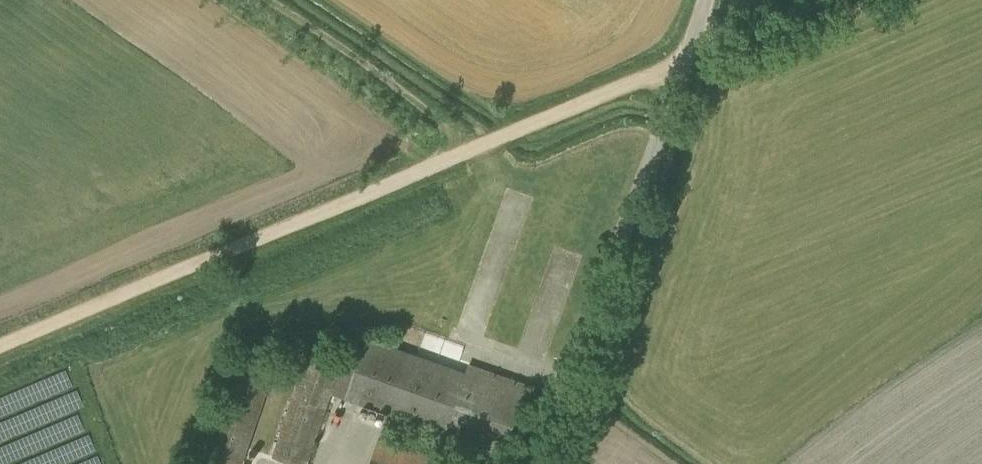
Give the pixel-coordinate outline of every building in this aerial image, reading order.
[(565,301),(579,257),(551,248),(537,292),(565,301)] [(367,337),(355,371),(307,354),(273,456),(295,463),(307,463),(332,393),(443,432),(441,442),(500,462),(527,383),(470,363),(467,372),(367,337)] [(277,363),(242,352),(208,454),(234,463),(242,463),(277,363)] [(378,440),(370,463),(429,463),(432,457),(422,454),(422,456),(378,440)]
